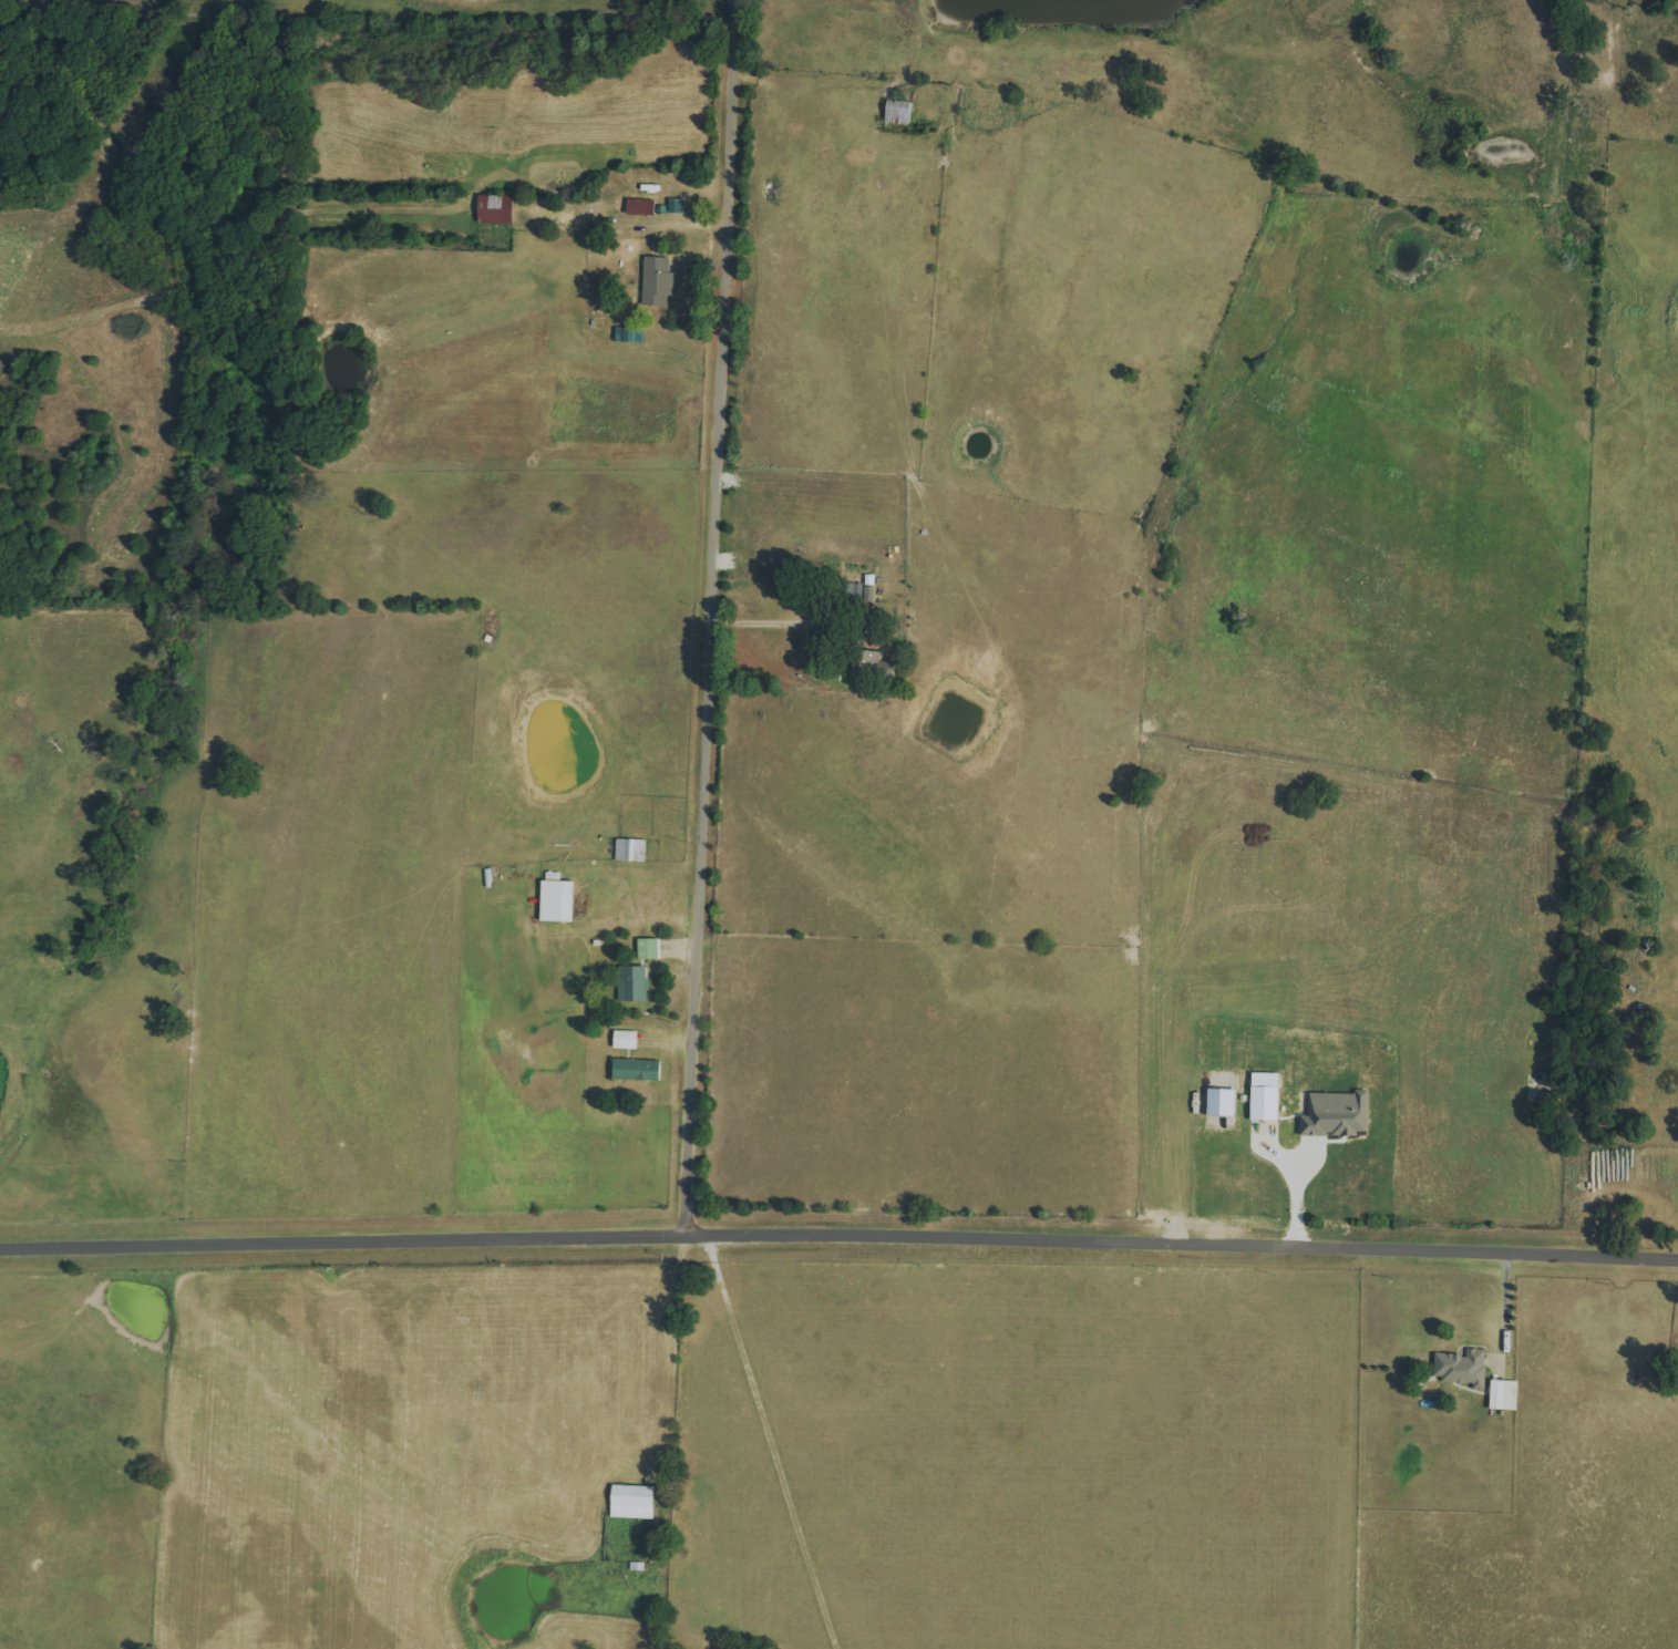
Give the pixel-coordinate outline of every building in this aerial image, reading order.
[(512,196),(479,195),(478,223),(512,224),(512,196)] [(654,215),(654,200),(627,200),(626,214),(654,215)] [(671,307),(672,272),(668,272),(669,258),(643,257),(642,306),(671,307)] [(606,305),(589,305),(588,319),(605,320),(606,305)] [(893,662),(879,661),(879,651),(862,650),(860,670),(893,672),(893,662)] [(645,861),(645,839),(616,838),(615,860),(645,861)] [(541,921),(571,921),(572,881),(560,881),(560,872),(542,872),(541,921)] [(659,938),(638,939),(638,960),(659,959),(659,938)] [(647,966),(617,967),(617,1001),(648,1001),(647,966)] [(637,1031),(614,1030),(613,1048),(636,1049),(637,1031)] [(660,1061),(613,1060),(613,1079),(659,1080),(660,1061)] [(1250,1120),(1278,1121),(1279,1073),(1252,1073),(1250,1120)] [(1234,1116),(1235,1089),(1208,1088),(1207,1115),(1234,1116)] [(1300,1135),(1356,1136),(1357,1131),(1367,1131),(1368,1090),(1354,1090),(1354,1094),(1309,1093),(1308,1115),(1300,1115),(1300,1135)] [(1435,1354),(1434,1381),(1473,1382),(1473,1388),(1484,1388),(1485,1350),(1466,1349),(1466,1355),(1435,1354)] [(653,1519),(654,1487),(612,1485),(611,1518),(653,1519)]
